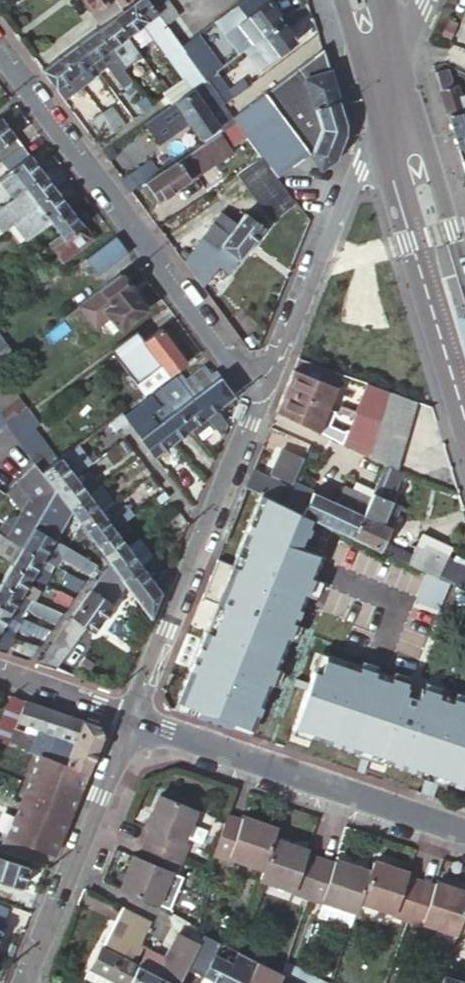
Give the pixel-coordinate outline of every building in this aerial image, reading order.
[(102,25),(111,19),(120,12),(117,9),(111,0),(82,0),(91,12),(91,14),(99,25),(102,25)] [(154,16),(142,0),(137,0),(120,12),(111,19),(125,38),(142,26),(192,90),(203,82),(195,71),(184,55),(179,49),(164,29),(154,16)] [(117,9),(120,12),(137,0),(111,0),(117,9)] [(162,0),(142,0),(154,16),(164,29),(177,20),(162,0)] [(279,25),(260,0),(246,0),(215,22),(239,54),(243,52),(279,25)] [(102,25),(94,31),(122,70),(139,58),(125,38),(111,19),(102,25)] [(294,44),(279,25),(243,52),(257,71),(263,67),(264,68),(294,44)] [(122,70),(94,31),(76,45),(90,64),(96,73),(106,66),(123,89),(131,83),(122,70)] [(191,40),(179,49),(184,55),(196,46),(191,40)] [(90,64),(76,45),(58,58),(80,89),(92,79),(84,68),(90,64)] [(344,126),(321,52),(231,119),(234,123),(276,180),(308,157),(322,173),(334,160),(344,135),(344,126)] [(80,89),(58,58),(40,72),(50,86),(62,102),(80,89)] [(203,82),(219,69),(216,65),(211,69),(206,62),(195,71),(203,82)] [(203,82),(211,93),(222,85),(218,78),(223,74),(219,69),(203,82)] [(446,117),(464,112),(464,95),(459,97),(453,79),(450,80),(447,70),(433,74),(446,117)] [(231,119),(222,107),(211,93),(203,82),(192,90),(136,128),(150,149),(180,128),(177,123),(183,119),(198,141),(208,134),(211,139),(234,123),(231,119)] [(143,111),(149,107),(146,103),(140,107),(143,111)] [(121,107),(127,114),(131,112),(125,104),(121,107)] [(123,117),(127,114),(121,107),(118,110),(123,117)] [(100,116),(113,133),(124,126),(111,108),(100,116)] [(456,151),(464,148),(464,112),(446,117),(456,151)] [(102,142),(113,133),(100,116),(98,113),(91,119),(102,134),(99,137),(102,142)] [(0,121),(0,162),(20,147),(0,121)] [(20,147),(0,162),(0,165),(5,172),(0,176),(0,177),(1,178),(13,194),(40,174),(20,147)] [(157,176),(143,186),(157,206),(189,183),(186,178),(201,167),(191,153),(157,176)] [(258,160),(235,175),(270,222),(292,205),(258,160)] [(121,182),(130,195),(143,186),(157,176),(148,164),(121,182)] [(53,192),(40,174),(13,194),(12,195),(26,213),(30,210),(53,192)] [(12,195),(13,194),(1,178),(0,179),(0,204),(12,195)] [(67,210),(53,192),(30,210),(39,222),(44,218),(47,224),(67,210)] [(26,213),(12,195),(0,204),(0,229),(2,231),(11,224),(26,213)] [(23,241),(47,224),(44,218),(39,222),(30,210),(26,213),(11,224),(23,241)] [(89,240),(67,210),(47,224),(56,235),(46,244),(59,262),(89,240)] [(259,228),(240,215),(232,227),(217,216),(182,265),(201,290),(215,270),(225,276),(259,228)] [(122,250),(113,238),(83,259),(95,276),(125,254),(122,250)] [(144,310),(119,275),(101,289),(78,306),(94,328),(102,322),(111,334),(117,330),(144,310)] [(142,342),(117,361),(141,394),(183,363),(158,330),(142,342)] [(133,331),(108,350),(117,361),(142,342),(133,331)] [(12,355),(5,345),(0,349),(0,366),(13,356),(12,355)] [(328,373),(296,362),(283,393),(326,410),(340,377),(328,373)] [(183,380),(193,373),(190,368),(180,376),(183,380)] [(214,411),(232,397),(218,378),(211,383),(206,377),(199,368),(193,373),(183,380),(187,384),(182,388),(205,417),(214,411)] [(218,378),(213,372),(206,377),(211,383),(218,378)] [(166,400),(182,388),(179,383),(183,380),(180,376),(158,391),(166,400)] [(9,387),(4,381),(0,384),(0,393),(9,387)] [(368,399),(371,388),(362,385),(358,396),(368,399)] [(26,411),(9,387),(0,393),(0,418),(5,424),(6,426),(26,411)] [(189,429),(205,417),(182,388),(166,400),(174,411),(175,410),(189,429)] [(387,405),(391,395),(371,388),(368,399),(387,405)] [(166,400),(158,391),(151,396),(159,406),(166,400)] [(326,410),(283,393),(274,415),(316,435),(326,410)] [(397,470),(416,404),(391,395),(387,405),(383,421),(374,449),(371,460),(385,466),(397,470)] [(159,423),(173,442),(188,431),(174,411),(166,400),(159,406),(151,396),(140,404),(145,410),(156,425),(159,423)] [(383,421),(387,405),(368,399),(363,413),(383,421)] [(153,457),(154,456),(173,442),(159,423),(156,425),(145,410),(141,412),(137,407),(134,409),(138,415),(128,422),(134,431),(153,457)] [(345,407),(341,416),(352,421),(353,417),(356,411),(345,407)] [(121,413),(128,422),(138,415),(134,409),(129,413),(127,409),(121,413)] [(188,431),(189,429),(175,410),(174,411),(188,431)] [(36,424),(26,411),(6,426),(17,440),(36,424)] [(226,427),(214,411),(205,417),(209,422),(221,438),(226,427)] [(356,411),(353,417),(361,420),(363,413),(356,411)] [(209,422),(205,417),(189,429),(193,435),(209,422)] [(330,423),(323,438),(348,449),(371,460),(374,449),(354,440),(356,435),(330,423)] [(36,466),(41,473),(61,458),(36,424),(17,440),(36,466)] [(128,445),(123,439),(118,442),(122,448),(128,445)] [(122,448),(118,442),(105,453),(114,464),(132,450),(128,445),(122,448)] [(61,458),(41,473),(54,491),(74,476),(81,471),(91,464),(77,446),(61,458)] [(280,450),(268,480),(282,486),(288,489),(300,459),(280,450)] [(144,470),(135,458),(113,475),(122,487),(144,470)] [(54,491),(41,473),(36,466),(16,484),(28,499),(36,485),(52,495),(54,491)] [(392,503),(405,474),(397,470),(385,466),(383,471),(398,478),(387,501),(392,503)] [(381,526),(392,503),(387,501),(398,478),(383,471),(371,498),(363,515),(353,539),(380,551),(389,530),(381,526)] [(268,480),(250,472),(243,489),(274,503),(282,486),(268,480)] [(154,480),(150,475),(146,478),(150,483),(154,480)] [(74,476),(54,491),(67,509),(87,494),(97,487),(89,476),(79,483),(74,476)] [(159,486),(154,480),(150,483),(154,489),(159,486)] [(33,527),(52,495),(36,485),(28,499),(17,519),(7,536),(23,545),(29,534),(33,527)] [(87,494),(100,512),(113,502),(100,485),(97,487),(87,494)] [(292,490),(284,507),(297,513),(304,516),(314,493),(295,485),(292,490)] [(282,486),(274,503),(284,507),(292,490),(288,489),(282,486)] [(363,515),(371,498),(346,487),(337,504),(342,506),(363,515)] [(168,498),(162,491),(158,494),(163,501),(168,498)] [(314,493),(304,516),(332,529),(342,506),(337,504),(314,493)] [(67,509),(80,526),(100,512),(87,494),(67,509)] [(65,512),(54,498),(44,516),(58,524),(65,512)] [(400,506),(392,503),(381,526),(389,530),(400,506)] [(80,526),(94,544),(113,529),(132,515),(124,505),(106,519),(100,512),(80,526)] [(332,529),(353,539),(363,515),(342,506),(332,529)] [(0,531),(0,532),(7,536),(17,519),(13,518),(5,522),(0,531)] [(56,526),(43,519),(38,527),(51,534),(56,526)] [(33,527),(29,534),(48,545),(52,538),(33,527)] [(94,544),(107,561),(126,547),(113,529),(94,544)] [(14,560),(19,551),(23,545),(7,536),(0,532),(0,551),(14,560)] [(23,545),(19,551),(40,563),(50,547),(48,545),(29,534),(23,545)] [(464,590),(464,571),(447,562),(453,550),(423,536),(413,558),(409,556),(406,563),(464,590)] [(139,564),(146,559),(134,541),(126,547),(139,564)] [(50,547),(40,563),(49,567),(51,568),(52,567),(55,568),(58,563),(62,552),(50,547)] [(120,580),(140,565),(139,564),(126,547),(107,561),(108,564),(120,580)] [(19,551),(14,560),(13,561),(9,569),(29,582),(40,563),(19,551)] [(88,575),(95,566),(62,552),(58,563),(88,575)] [(13,561),(1,554),(0,556),(0,578),(2,580),(9,569),(13,561)] [(49,567),(40,563),(29,582),(44,587),(50,576),(46,573),(49,568),(54,570),(51,568),(49,567)] [(124,584),(120,580),(108,564),(104,570),(100,576),(120,590),(124,584)] [(148,618),(159,592),(140,565),(120,580),(124,584),(148,618)] [(9,569),(2,580),(0,583),(0,588),(19,599),(25,589),(29,582),(9,569)] [(77,593),(84,582),(64,574),(61,581),(66,583),(64,588),(77,593)] [(120,590),(100,576),(58,636),(71,645),(84,628),(92,633),(111,605),(110,604),(120,590)] [(322,694),(412,720),(445,603),(355,578),(322,694)] [(0,588),(0,612),(9,617),(18,620),(24,606),(38,611),(36,616),(56,624),(62,614),(33,603),(19,599),(0,588)] [(25,589),(19,599),(33,603),(37,596),(25,589)] [(67,607),(73,599),(57,592),(54,601),(67,607)] [(0,612),(0,631),(9,617),(0,612)] [(44,640),(51,631),(28,623),(24,633),(44,640)] [(5,654),(13,639),(0,632),(0,652),(5,654)] [(38,665),(54,670),(71,645),(58,636),(38,665)] [(33,656),(39,648),(24,643),(21,651),(33,656)] [(9,697),(0,722),(0,743),(5,745),(9,732),(13,734),(15,729),(17,722),(24,702),(9,697)] [(46,709),(24,702),(17,722),(39,730),(46,709)] [(99,727),(46,709),(39,730),(36,737),(30,755),(38,757),(87,776),(102,738),(99,727)] [(39,730),(17,722),(15,729),(36,737),(39,730)] [(9,732),(5,745),(30,755),(36,737),(15,729),(13,734),(9,732)] [(87,776),(38,757),(7,838),(54,855),(87,776)] [(149,829),(143,844),(180,859),(186,844),(180,842),(194,808),(159,794),(145,827),(149,829)] [(239,821),(225,817),(212,853),(226,859),(227,857),(263,869),(269,853),(273,840),(277,829),(240,817),(239,821)] [(269,853),(263,869),(260,878),(293,890),(293,893),(307,898),(320,861),(306,856),(308,852),(273,840),(269,853)] [(180,859),(143,844),(137,858),(133,856),(119,890),(156,906),(170,871),(175,873),(180,859)] [(0,859),(0,879),(25,887),(32,870),(0,859)] [(335,866),(320,861),(307,898),(321,903),(322,900),(356,912),(360,901),(370,874),(336,862),(335,866)] [(374,864),(370,874),(360,901),(394,913),(392,916),(407,921),(420,884),(407,879),(408,876),(374,864)] [(201,886),(206,875),(195,872),(191,882),(201,886)] [(420,884),(407,921),(421,926),(423,923),(457,935),(464,913),(464,896),(436,886),(434,889),(420,884)] [(127,908),(122,905),(107,934),(118,940),(128,921),(122,918),(127,908)] [(107,934),(88,971),(112,982),(129,982),(143,954),(146,949),(133,943),(147,917),(127,908),(122,918),(128,921),(118,940),(107,934)] [(198,948),(178,937),(164,964),(185,975),(198,948)] [(204,937),(198,948),(185,975),(194,979),(210,946),(215,949),(218,944),(204,937)] [(164,964),(143,954),(129,982),(155,982),(164,964)] [(257,963),(238,954),(232,968),(227,965),(230,959),(220,954),(217,960),(213,958),(202,980),(202,981),(207,982),(247,982),(251,974),(257,963)] [(164,964),(155,982),(181,982),(185,975),(164,964)] [(95,982),(112,982),(88,971),(85,977),(95,982)] [(251,974),(247,982),(269,982),(251,974)]
